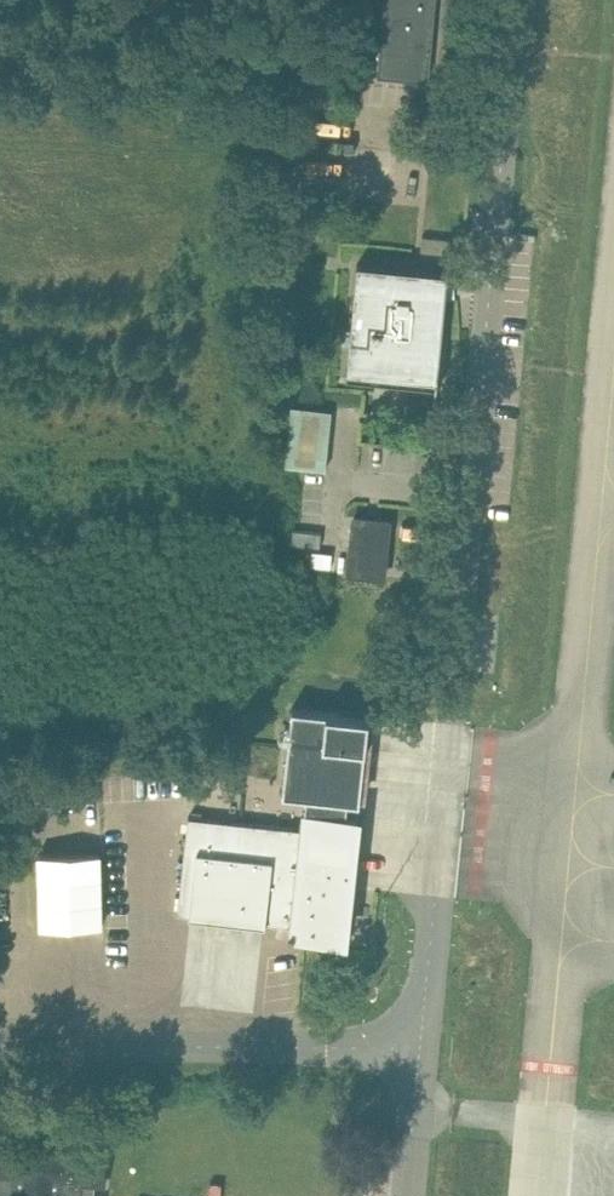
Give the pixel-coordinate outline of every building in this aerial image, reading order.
[(377,75),(429,80),(432,41),(426,40),(427,33),(433,33),(436,0),(384,0),(377,75)] [(430,91),(409,89),(407,109),(428,111),(430,91)] [(422,235),(421,250),(448,253),(450,238),(422,235)] [(410,376),(409,385),(435,387),(434,394),(436,394),(449,264),(448,264),(447,271),(358,262),(346,379),(374,381),(376,372),(410,376)] [(286,464),(326,468),(332,409),(292,404),(286,464)] [(349,572),(384,575),(390,520),(354,516),(349,572)] [(276,934),(288,935),(293,936),(294,931),(301,932),(301,934),(342,939),(347,889),(350,889),(350,888),(350,887),(358,815),(346,814),(348,800),(360,801),(364,762),(369,715),(292,707),(282,793),(306,795),(305,810),(303,828),(188,816),(178,912),(294,925),(293,929),(289,929),(289,930),(277,929),(276,934)] [(233,748),(218,747),(217,758),(232,759),(233,748)] [(83,1182),(105,1183),(107,1156),(54,1153),(54,1150),(26,1148),(26,1151),(0,1149),(0,1195),(82,1195),(83,1182)]
